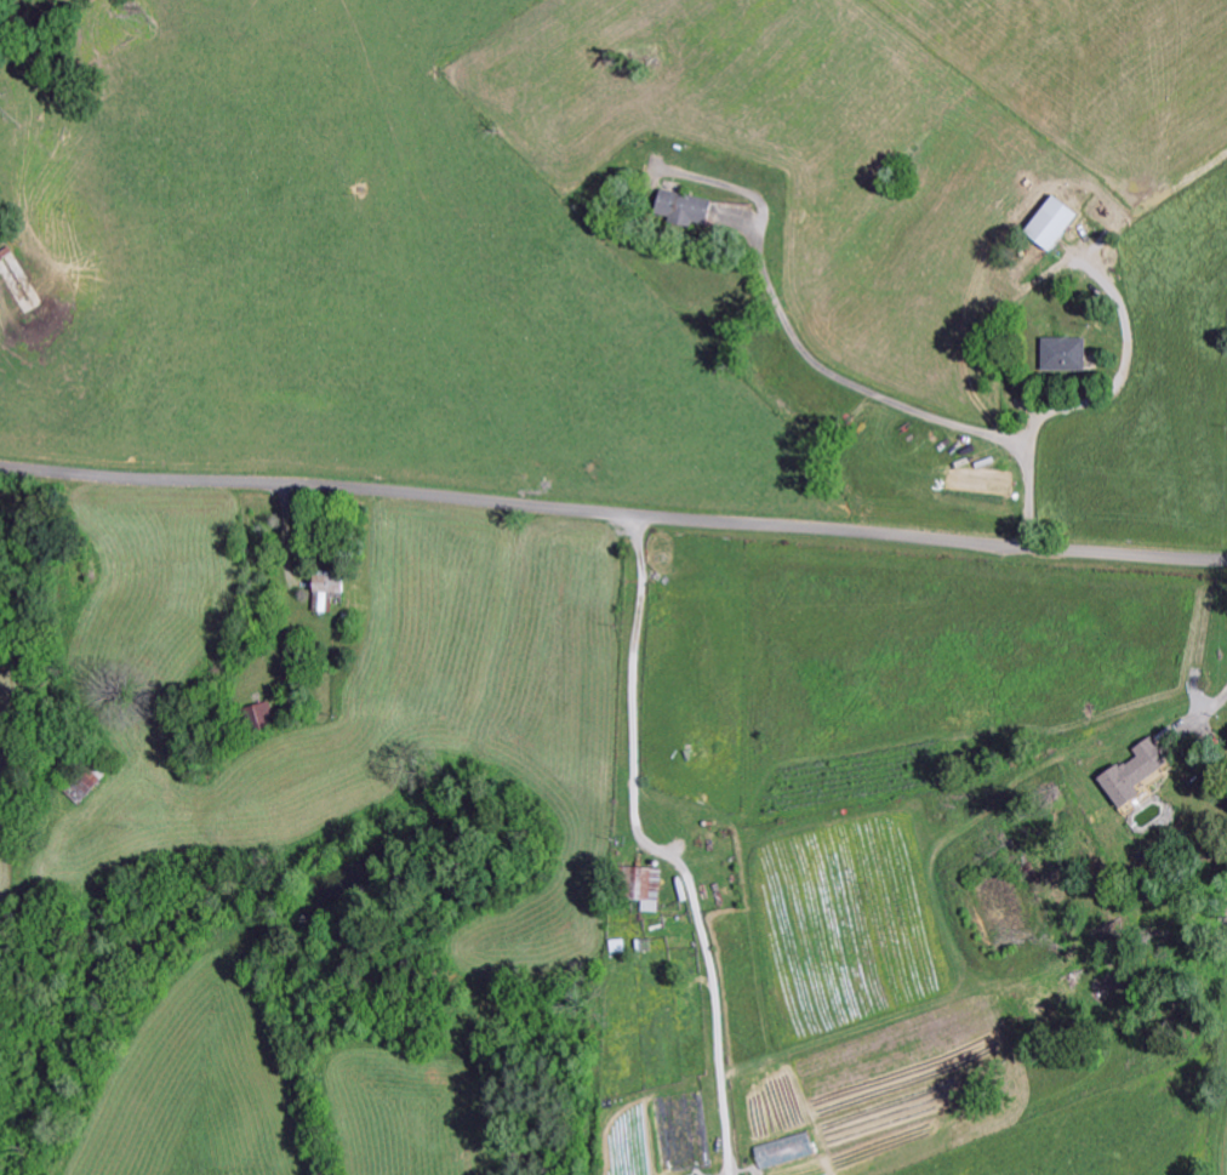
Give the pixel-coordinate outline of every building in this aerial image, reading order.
[(688,230),(689,225),(699,228),(706,204),(657,191),(649,219),(688,230)] [(1019,235),(1044,255),(1074,218),(1049,198),(1019,235)] [(1037,342),(1038,375),(1081,374),(1081,341),(1037,342)] [(339,597),(338,579),(308,580),(309,615),(323,615),(322,597),(339,597)] [(245,738),(271,730),(263,705),(237,713),(245,738)] [(1095,783),(1116,813),(1135,800),(1129,791),(1165,767),(1146,740),(1128,753),(1131,758),(1095,783)] [(655,916),(656,873),(617,872),(616,904),(638,905),(637,916),(655,916)] [(750,1150),(755,1173),(810,1160),(805,1138),(750,1150)]
